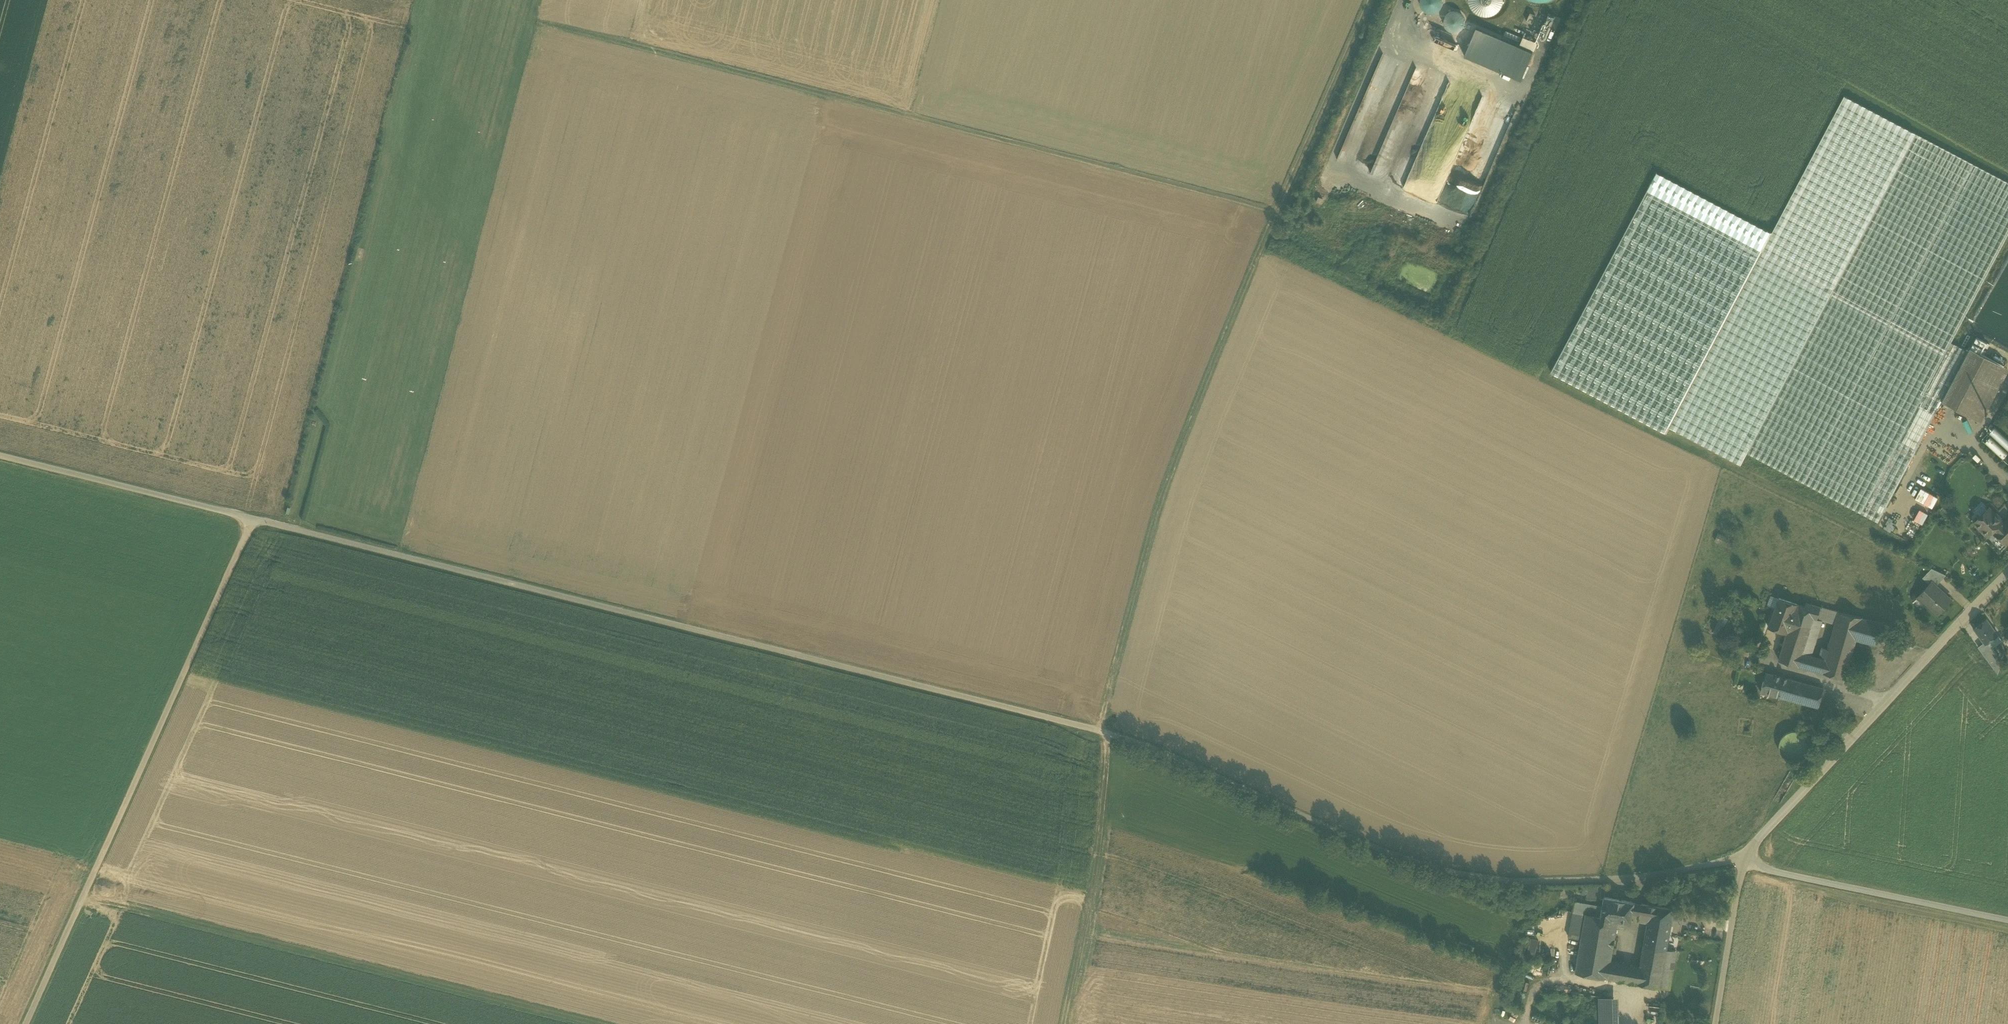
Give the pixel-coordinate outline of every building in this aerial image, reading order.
[(1422,0),(1422,5),(1424,8),(1427,11),(1432,13),(1435,13),(1440,12),(1443,10),(1446,7),(1447,3),(1447,0),(1422,0)] [(1469,1),(1473,7),(1477,11),(1483,13),(1490,13),(1496,11),(1500,8),(1504,3),(1505,0),(1469,0),(1469,1)] [(1445,32),(1450,35),(1454,36),(1457,36),(1462,34),(1465,31),(1466,29),(1467,25),(1467,21),(1465,17),(1463,14),(1460,12),(1457,11),(1453,11),(1447,13),(1444,16),(1443,20),(1442,24),(1443,28),(1445,32)] [(1524,84),(1536,55),(1470,26),(1458,56),(1524,84)] [(1419,159),(1449,78),(1380,53),(1342,159),(1347,158),(1346,156),(1352,158),(1355,150),(1353,142),(1359,140),(1359,137),(1374,134),(1374,133),(1379,134),(1382,146),(1384,140),(1391,138),(1393,146),(1397,135),(1404,137),(1403,140),(1409,142),(1408,143),(1419,147),(1408,149),(1413,151),(1411,156),(1419,159)] [(1481,198),(1514,106),(1481,95),(1458,162),(1459,162),(1457,166),(1463,168),(1462,172),(1464,173),(1460,182),(1473,187),(1469,199),(1473,201),(1475,196),(1481,198)] [(1834,288),(1916,134),(1844,96),(1771,233),(1762,251),(1834,288)] [(1834,288),(1747,452),(1878,521),(1941,401),(1968,351),(1951,342),(2007,235),(2007,182),(1916,134),(1834,288)] [(1382,172),(1374,171),(1373,175),(1386,177),(1387,169),(1383,169),(1382,172)] [(1666,433),(1669,427),(1762,251),(1771,233),(1656,172),(1551,372),(1666,433)] [(1834,288),(1762,251),(1669,427),(1741,464),(1747,452),(1834,288)] [(1975,324),(1977,329),(2007,346),(2007,263),(1975,324)] [(2007,369),(2007,368),(1969,348),(1968,351),(1941,401),(1981,421),(2007,369)] [(1981,439),(2005,460),(2007,456),(2007,438),(1993,425),(1981,439)] [(1992,531),(2001,522),(2002,521),(1989,508),(1973,523),(1986,537),(1992,531)] [(2004,525),(2003,524),(2001,522),(1992,531),(1994,532),(1994,533),(1995,534),(2004,526),(2004,525)] [(2007,541),(2007,530),(2004,526),(1995,534),(2005,544),(2007,541)] [(1719,532),(1715,541),(1731,548),(1735,539),(1719,532)] [(1946,575),(1931,568),(1922,578),(1929,584),(1932,582),(1936,585),(1946,575)] [(1929,584),(1912,603),(1913,603),(1918,598),(1920,596),(1926,602),(1924,604),(1936,615),(1951,599),(1936,585),(1932,582),(1929,584)] [(1767,605),(1775,608),(1778,598),(1771,596),(1767,605)] [(1918,598),(1924,604),(1926,602),(1920,596),(1918,598)] [(1797,604),(1778,598),(1775,608),(1768,627),(1787,633),(1797,604)] [(1779,660),(1808,668),(1811,656),(1810,655),(1802,653),(1813,618),(1822,620),(1836,624),(1840,611),(1805,603),(1805,606),(1797,604),(1787,633),(1779,660)] [(1862,617),(1840,611),(1836,624),(1829,650),(1822,672),(1844,679),(1856,639),(1862,617)] [(1883,623),(1862,617),(1856,639),(1877,645),(1883,623)] [(1802,653),(1810,655),(1822,620),(1813,618),(1802,653)] [(1997,635),(1986,620),(1973,629),(1983,643),(1985,644),(1987,642),(1997,635)] [(1997,635),(1987,642),(1991,648),(2001,640),(1997,635)] [(1993,650),(1991,648),(1987,642),(1985,644),(1983,643),(1979,646),(1986,656),(1997,672),(2000,660),(1993,650)] [(1822,647),(1819,658),(1815,670),(1822,672),(1829,650),(1822,647)] [(1808,668),(1815,670),(1819,658),(1811,656),(1808,668)] [(1761,692),(1780,697),(1785,678),(1766,672),(1761,692)] [(1823,688),(1785,678),(1780,697),(1817,708),(1823,688)] [(1588,894),(1587,898),(1601,898),(1602,886),(1583,886),(1583,894),(1588,894)] [(120,896),(137,900),(138,895),(121,891),(120,896)] [(1603,906),(1592,904),(1589,922),(1617,926),(1622,927),(1623,921),(1630,923),(1632,913),(1634,902),(1604,897),(1603,906)] [(1576,973),(1607,979),(1610,961),(1617,926),(1589,922),(1592,904),(1575,901),(1569,937),(1581,940),(1576,973)] [(1634,902),(1632,913),(1640,914),(1642,904),(1634,902)] [(1642,904),(1640,914),(1631,964),(1627,982),(1669,990),(1683,911),(1642,904)] [(1530,937),(1527,954),(1536,956),(1540,940),(1530,937)] [(1627,982),(1631,964),(1610,961),(1607,979),(1627,982)] [(1599,1023),(1618,1023),(1618,998),(1598,999),(1599,1023)]
